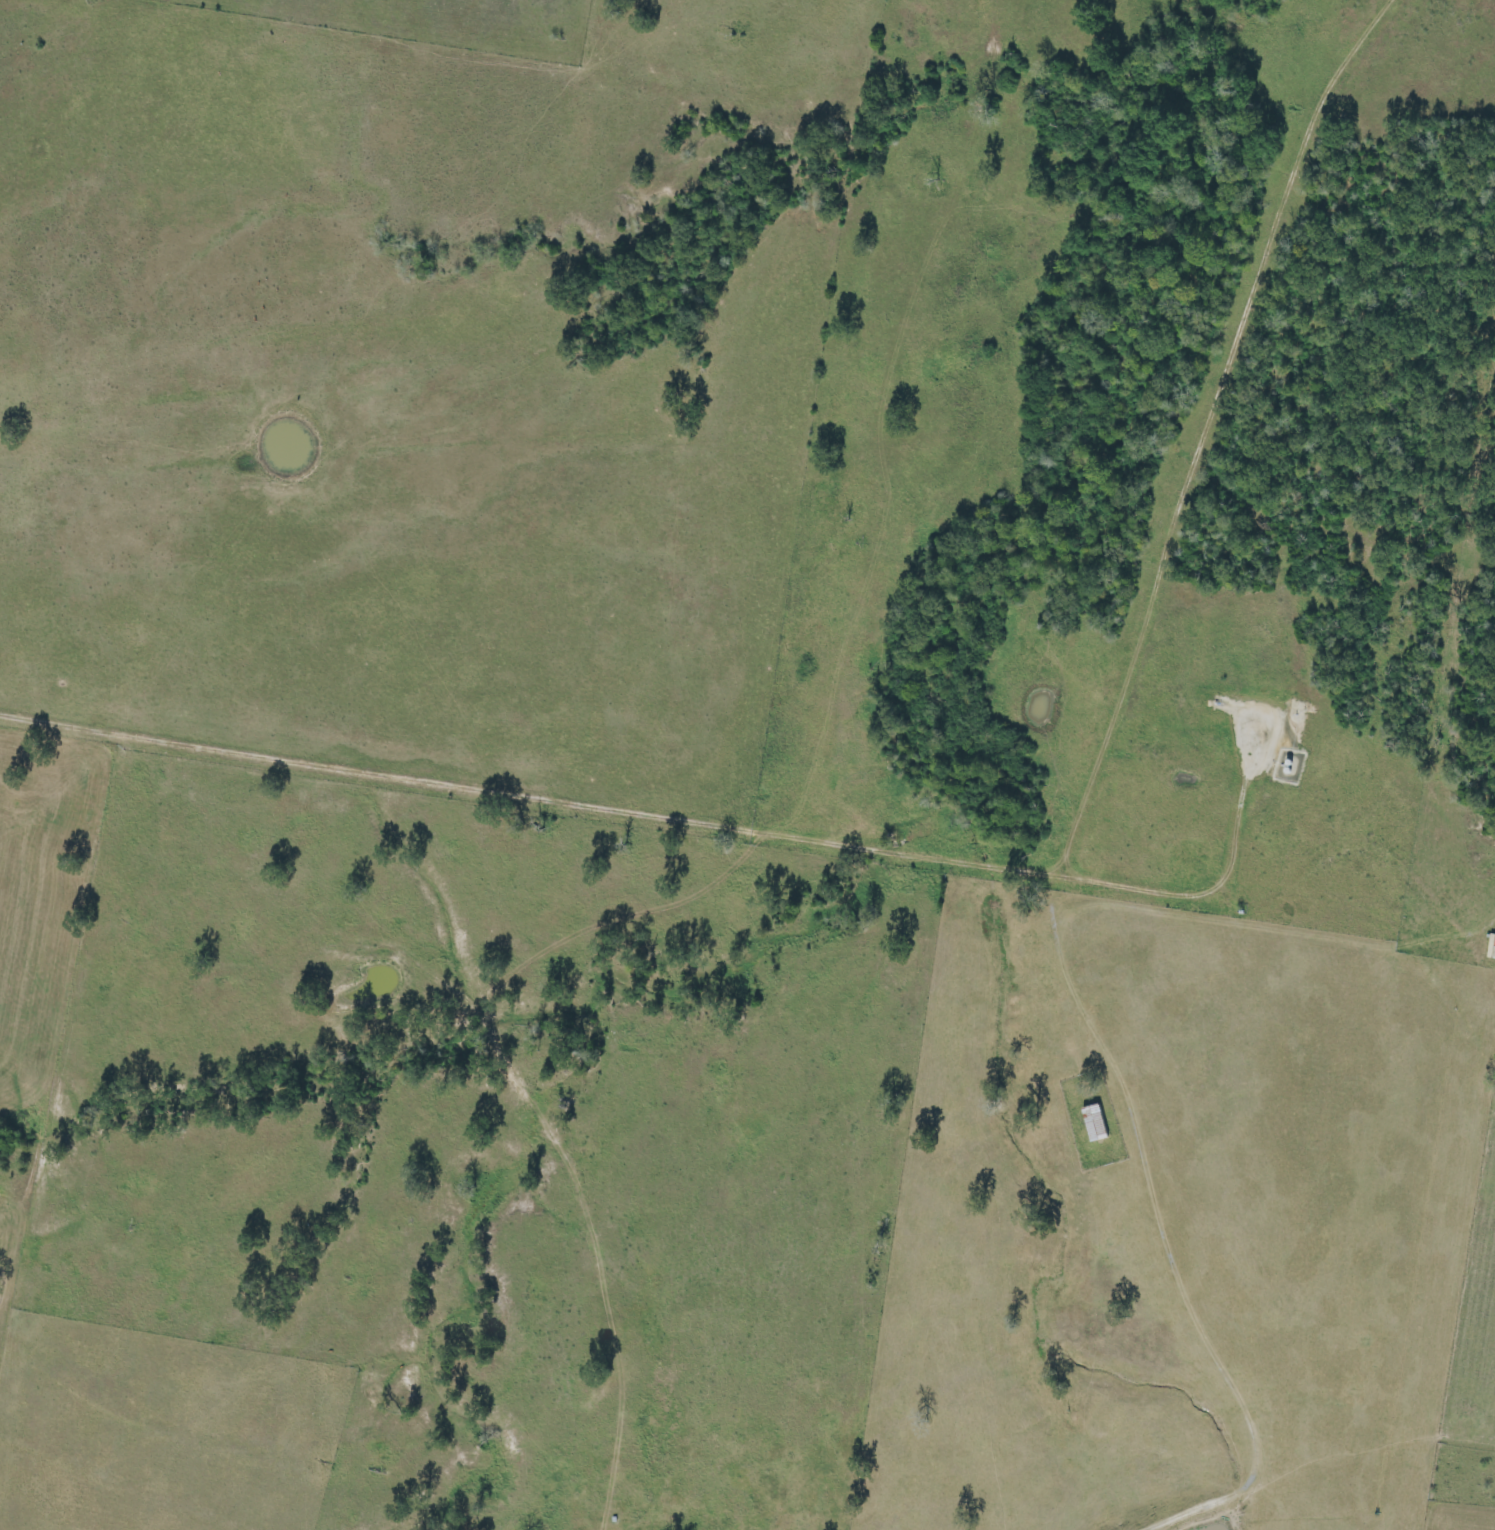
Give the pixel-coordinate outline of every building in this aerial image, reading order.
[(1114,1139),(1105,1104),(1086,1109),(1095,1144),(1114,1139)]
